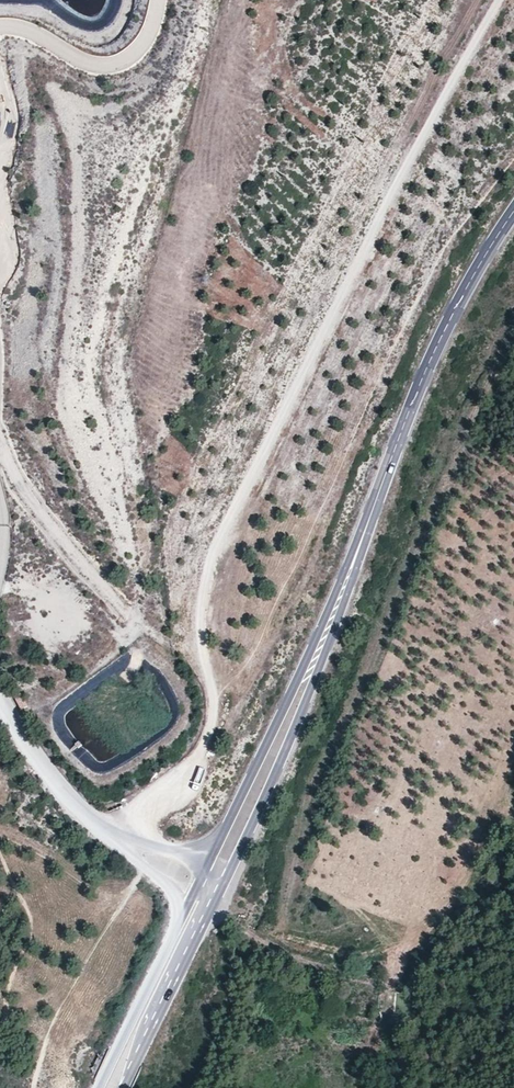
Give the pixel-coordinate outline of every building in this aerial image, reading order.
[(0,100),(0,139),(2,129),(12,131),(16,111),(1,109),(2,100),(0,100)]
